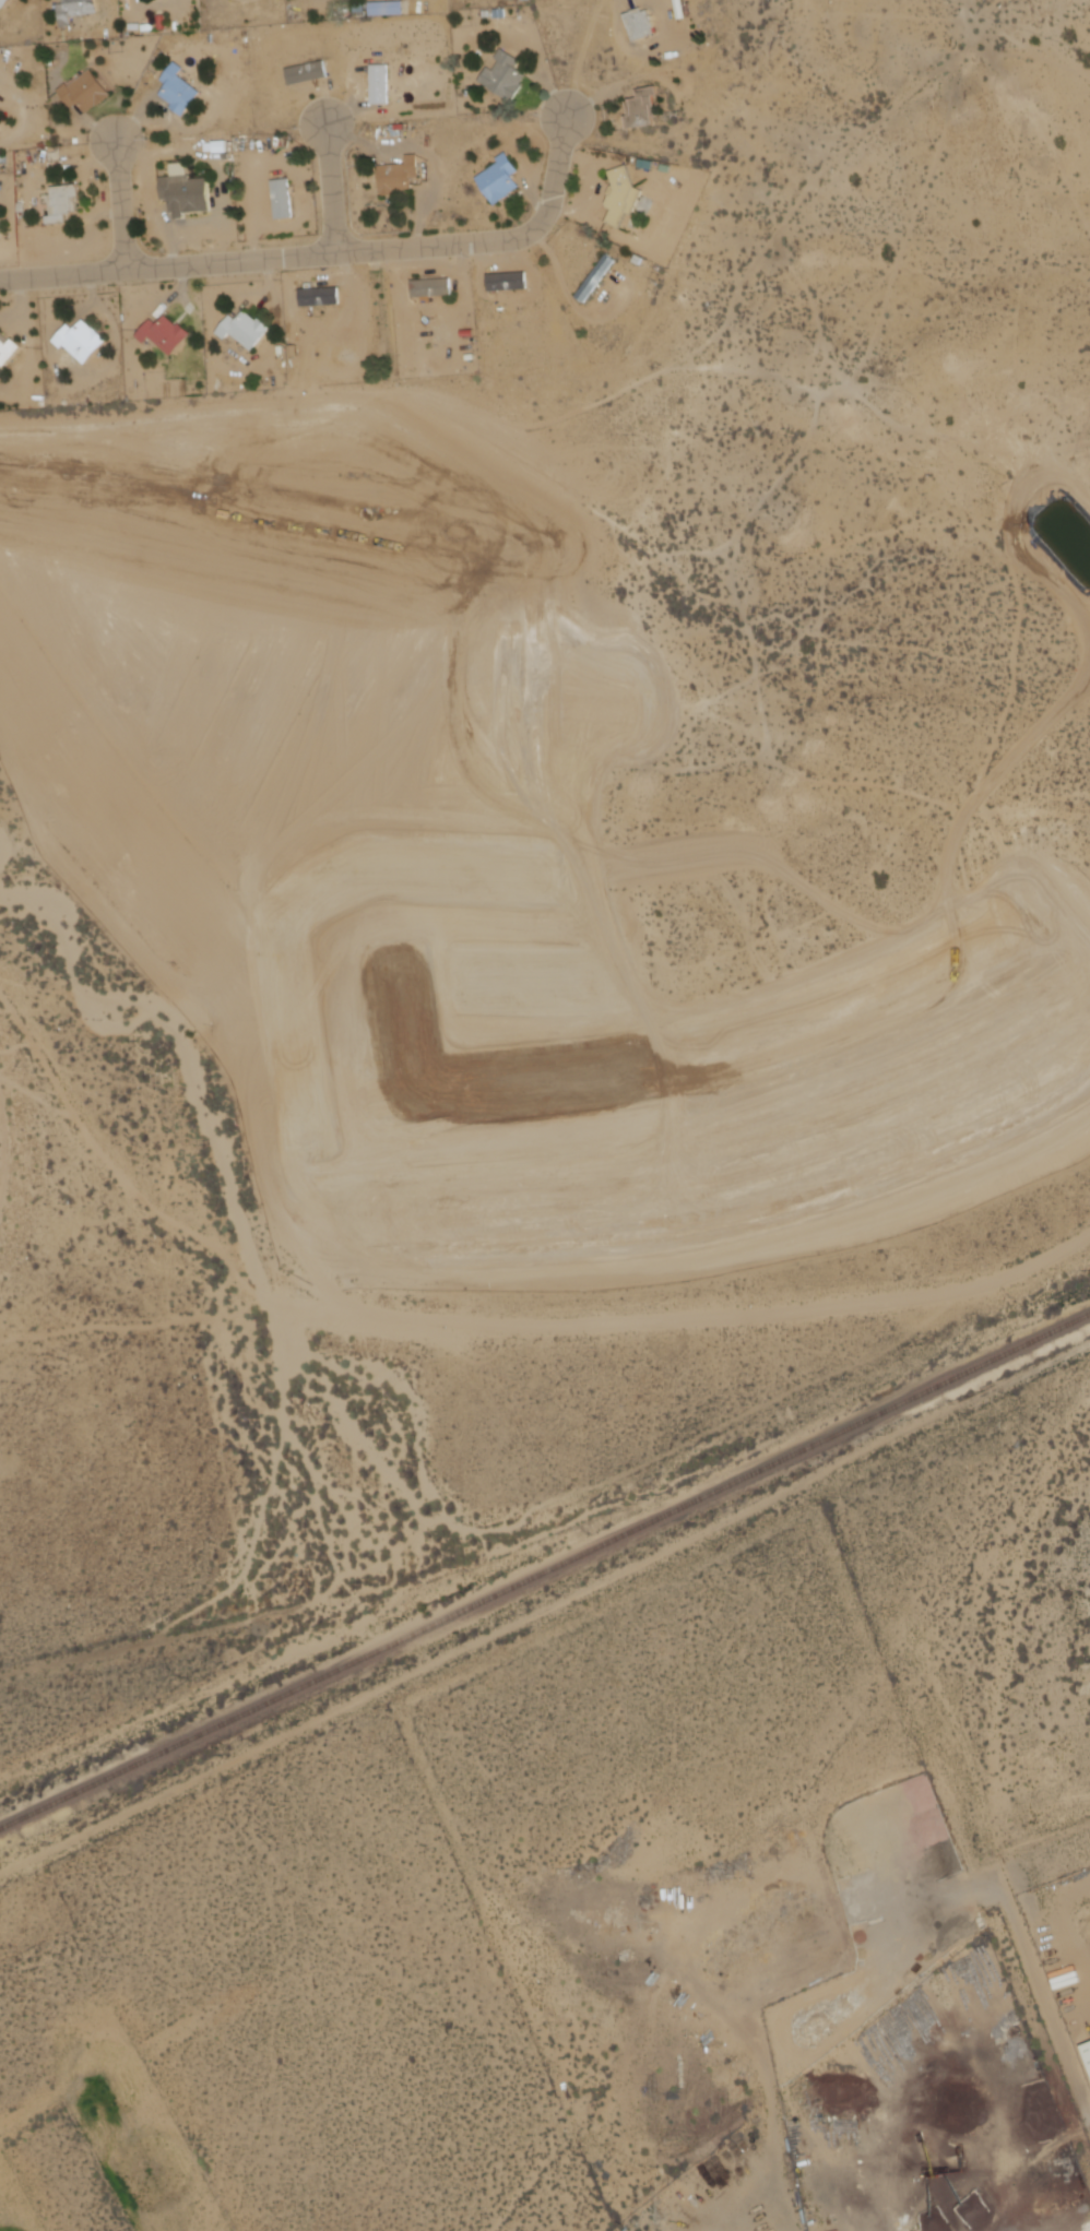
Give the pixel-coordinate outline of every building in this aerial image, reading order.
[(5,10),(14,0),(0,0),(0,5),(5,10)] [(68,2),(67,0),(100,0),(102,13),(73,17),(74,25),(62,27),(59,3),(68,2)] [(403,15),(403,1),(369,1),(369,15),(403,15)] [(628,14),(635,12),(633,10),(645,7),(647,11),(651,10),(653,16),(656,16),(657,21),(655,21),(657,26),(655,27),(656,33),(651,35),(651,36),(636,41),(628,14)] [(503,48),(522,60),(518,68),(528,74),(522,83),(526,86),(516,103),(483,81),(491,67),(496,70),(502,61),(497,58),(503,48)] [(163,81),(177,62),(186,69),(180,75),(203,93),(185,116),(174,107),(175,104),(162,94),(169,85),(163,81)] [(288,71),(292,86),(330,78),(327,62),(288,71)] [(372,66),(390,64),(392,104),(374,105),(372,66)] [(93,70),(115,96),(100,108),(98,106),(88,114),(80,104),(73,109),(58,90),(69,82),(72,86),(93,70)] [(638,90),(659,86),(661,95),(655,96),(659,115),(654,116),(656,123),(630,128),(628,117),(631,116),(629,102),(633,100),(633,98),(640,97),(638,90)] [(499,206),(510,199),(508,195),(523,186),(514,174),(521,170),(508,152),(498,158),(500,163),(479,177),(499,206)] [(383,197),(399,195),(399,191),(415,190),(415,176),(422,176),(420,154),(408,154),(408,164),(381,166),(383,197)] [(609,223),(624,228),(630,213),(633,214),(644,190),(638,187),(629,166),(612,173),(617,187),(614,186),(612,193),(613,197),(608,204),(611,209),(615,211),(609,223)] [(162,177),(193,175),(194,179),(210,178),(213,211),(187,213),(188,218),(179,219),(179,213),(173,213),(171,200),(163,200),(162,177)] [(274,180),(292,178),(296,217),(277,219),(274,180)] [(55,187),(82,185),(83,197),(79,198),(80,211),(74,211),(75,214),(68,214),(69,222),(49,224),(48,216),(52,215),(50,194),(55,194),(55,187)] [(579,296),(588,302),(619,260),(609,253),(579,296)] [(489,292),(530,289),(529,272),(488,274),(489,292)] [(415,298),(455,296),(454,278),(414,282),(415,298)] [(304,307),(343,304),(342,287),(303,289),(304,307)] [(218,332),(234,313),(239,319),(247,310),(259,320),(261,318),(273,329),(254,351),(233,332),(227,340),(218,332)] [(139,336),(154,320),(159,325),(169,315),(178,323),(180,321),(194,334),(188,342),(192,346),(183,356),(177,351),(174,355),(153,336),(146,343),(139,336)] [(55,341),(71,324),(76,330),(86,320),(95,328),(96,327),(111,340),(88,365),(68,346),(64,349),(55,341)] [(3,380),(0,377),(0,334),(2,332),(12,342),(14,339),(24,347),(7,368),(11,371),(3,380)]
